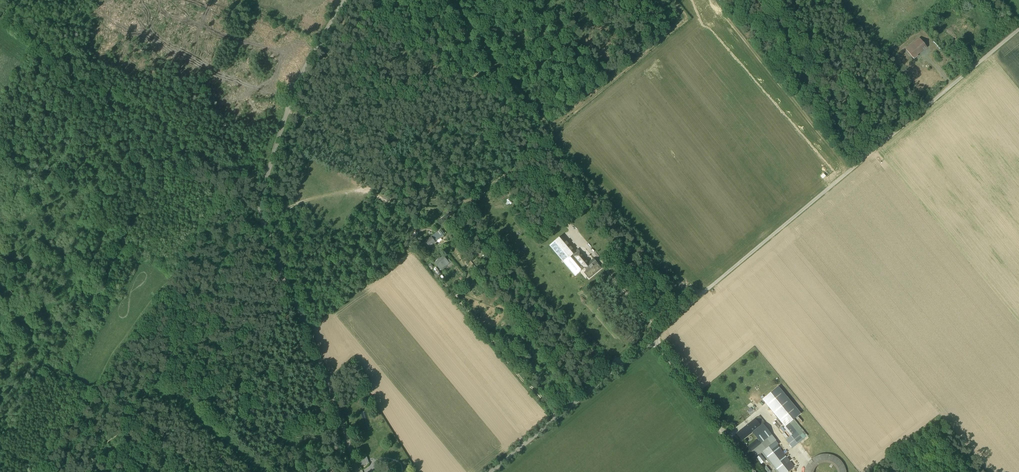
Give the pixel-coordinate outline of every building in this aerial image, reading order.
[(962,40),(974,32),(968,23),(962,26),(964,29),(957,33),(962,40)] [(918,55),(927,47),(919,38),(906,49),(914,59),(918,55)] [(400,205),(405,208),(411,197),(407,195),(400,205)] [(551,223),(540,214),(535,222),(545,230),(551,223)] [(444,235),(440,231),(425,241),(429,246),(435,242),(435,241),(444,235)] [(569,240),(563,245),(573,256),(578,251),(569,240)] [(597,263),(594,259),(589,264),(579,253),(572,259),(579,268),(583,265),(587,271),(597,263)] [(435,263),(441,270),(450,263),(444,256),(441,258),(440,257),(438,259),(439,260),(435,263)] [(785,427),(789,423),(801,413),(779,386),(762,399),(785,427)] [(748,447),(751,451),(772,435),(763,424),(764,423),(759,417),(759,416),(747,426),(747,425),(737,434),(742,440),(752,432),(756,437),(758,439),(748,447)] [(785,427),(784,427),(791,436),(786,440),(792,448),(806,437),(793,421),(790,424),(789,423),(785,427)] [(776,441),(772,435),(751,451),(755,457),(756,457),(761,452),(761,453),(763,451),(773,443),(772,442),(775,440),(776,441)] [(794,467),(783,453),(777,445),(775,442),(776,441),(775,440),(772,442),(773,443),(763,451),(779,471),(788,471),(794,467)] [(846,471),(845,469),(845,468),(844,466),(843,464),(842,463),(841,461),(840,460),(839,459),(837,458),(836,457),(834,456),(832,455),(831,455),(829,454),(827,454),(825,454),(823,454),(821,454),(820,455),(818,455),(816,456),(815,457),(813,458),(812,459),(810,460),(809,461),(808,463),(807,464),(806,466),(805,468),(805,469),(804,471),(811,471),(811,470),(812,469),(813,468),(813,467),(814,466),(815,465),(816,464),(817,463),(818,462),(819,462),(820,461),(821,461),(823,461),(824,460),(825,460),(826,460),(828,461),(829,461),(830,461),(831,462),(832,462),(833,463),(834,464),(835,465),(836,466),(837,467),(838,468),(838,469),(839,470),(839,471),(846,471)]
